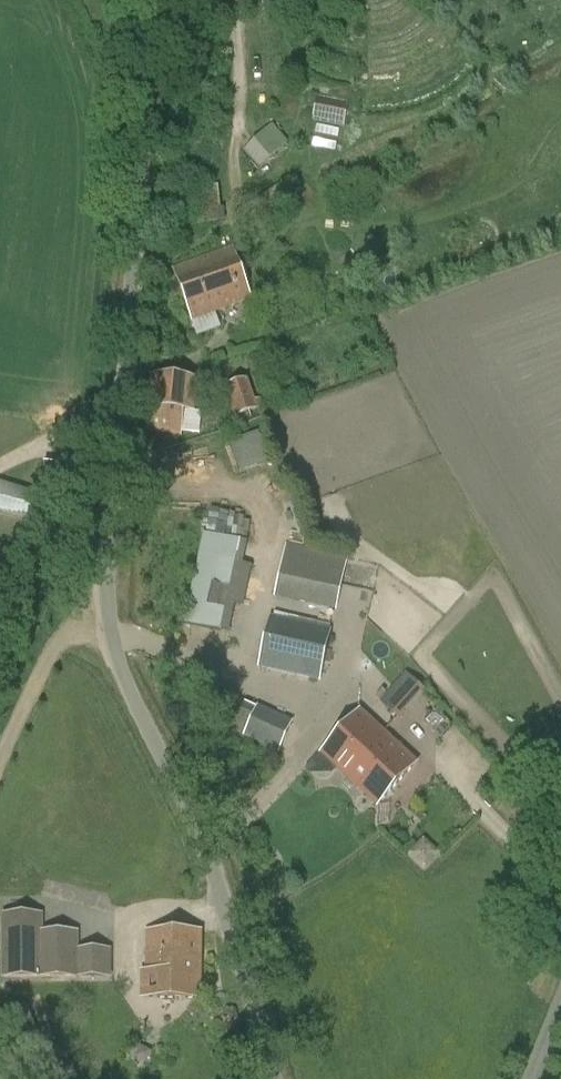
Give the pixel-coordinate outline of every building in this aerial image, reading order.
[(312,120),(344,127),(349,102),(317,96),(312,120)] [(258,164),(286,141),(272,123),(243,146),(258,164)] [(190,186),(191,220),(218,219),(217,185),(190,186)] [(174,271),(192,320),(250,301),(232,252),(174,271)] [(198,375),(150,371),(145,431),(181,434),(181,426),(192,426),(193,413),(195,413),(198,375)] [(248,379),(224,387),(234,417),(265,406),(263,398),(255,401),(248,379)] [(259,431),(231,441),(241,471),(270,461),(259,431)] [(44,465),(37,509),(60,512),(66,468),(44,465)] [(29,522),(37,494),(0,485),(0,513),(29,522)] [(347,558),(286,545),(275,598),(335,611),(347,558)] [(200,555),(186,625),(229,633),(234,605),(243,607),(252,566),(200,555)] [(270,619),(259,667),(319,680),(330,632),(270,619)] [(404,671),(378,700),(396,717),(423,688),(404,671)] [(257,709),(229,695),(216,720),(244,734),(277,751),(292,722),(259,706),(257,709)] [(359,713),(321,753),(377,805),(415,764),(359,713)] [(421,838),(406,855),(422,869),(437,852),(421,838)] [(41,914),(4,915),(5,978),(78,977),(111,977),(111,949),(77,949),(77,931),(41,932),(41,914)] [(147,932),(147,973),(144,973),(144,997),(199,998),(200,932),(147,932)]
